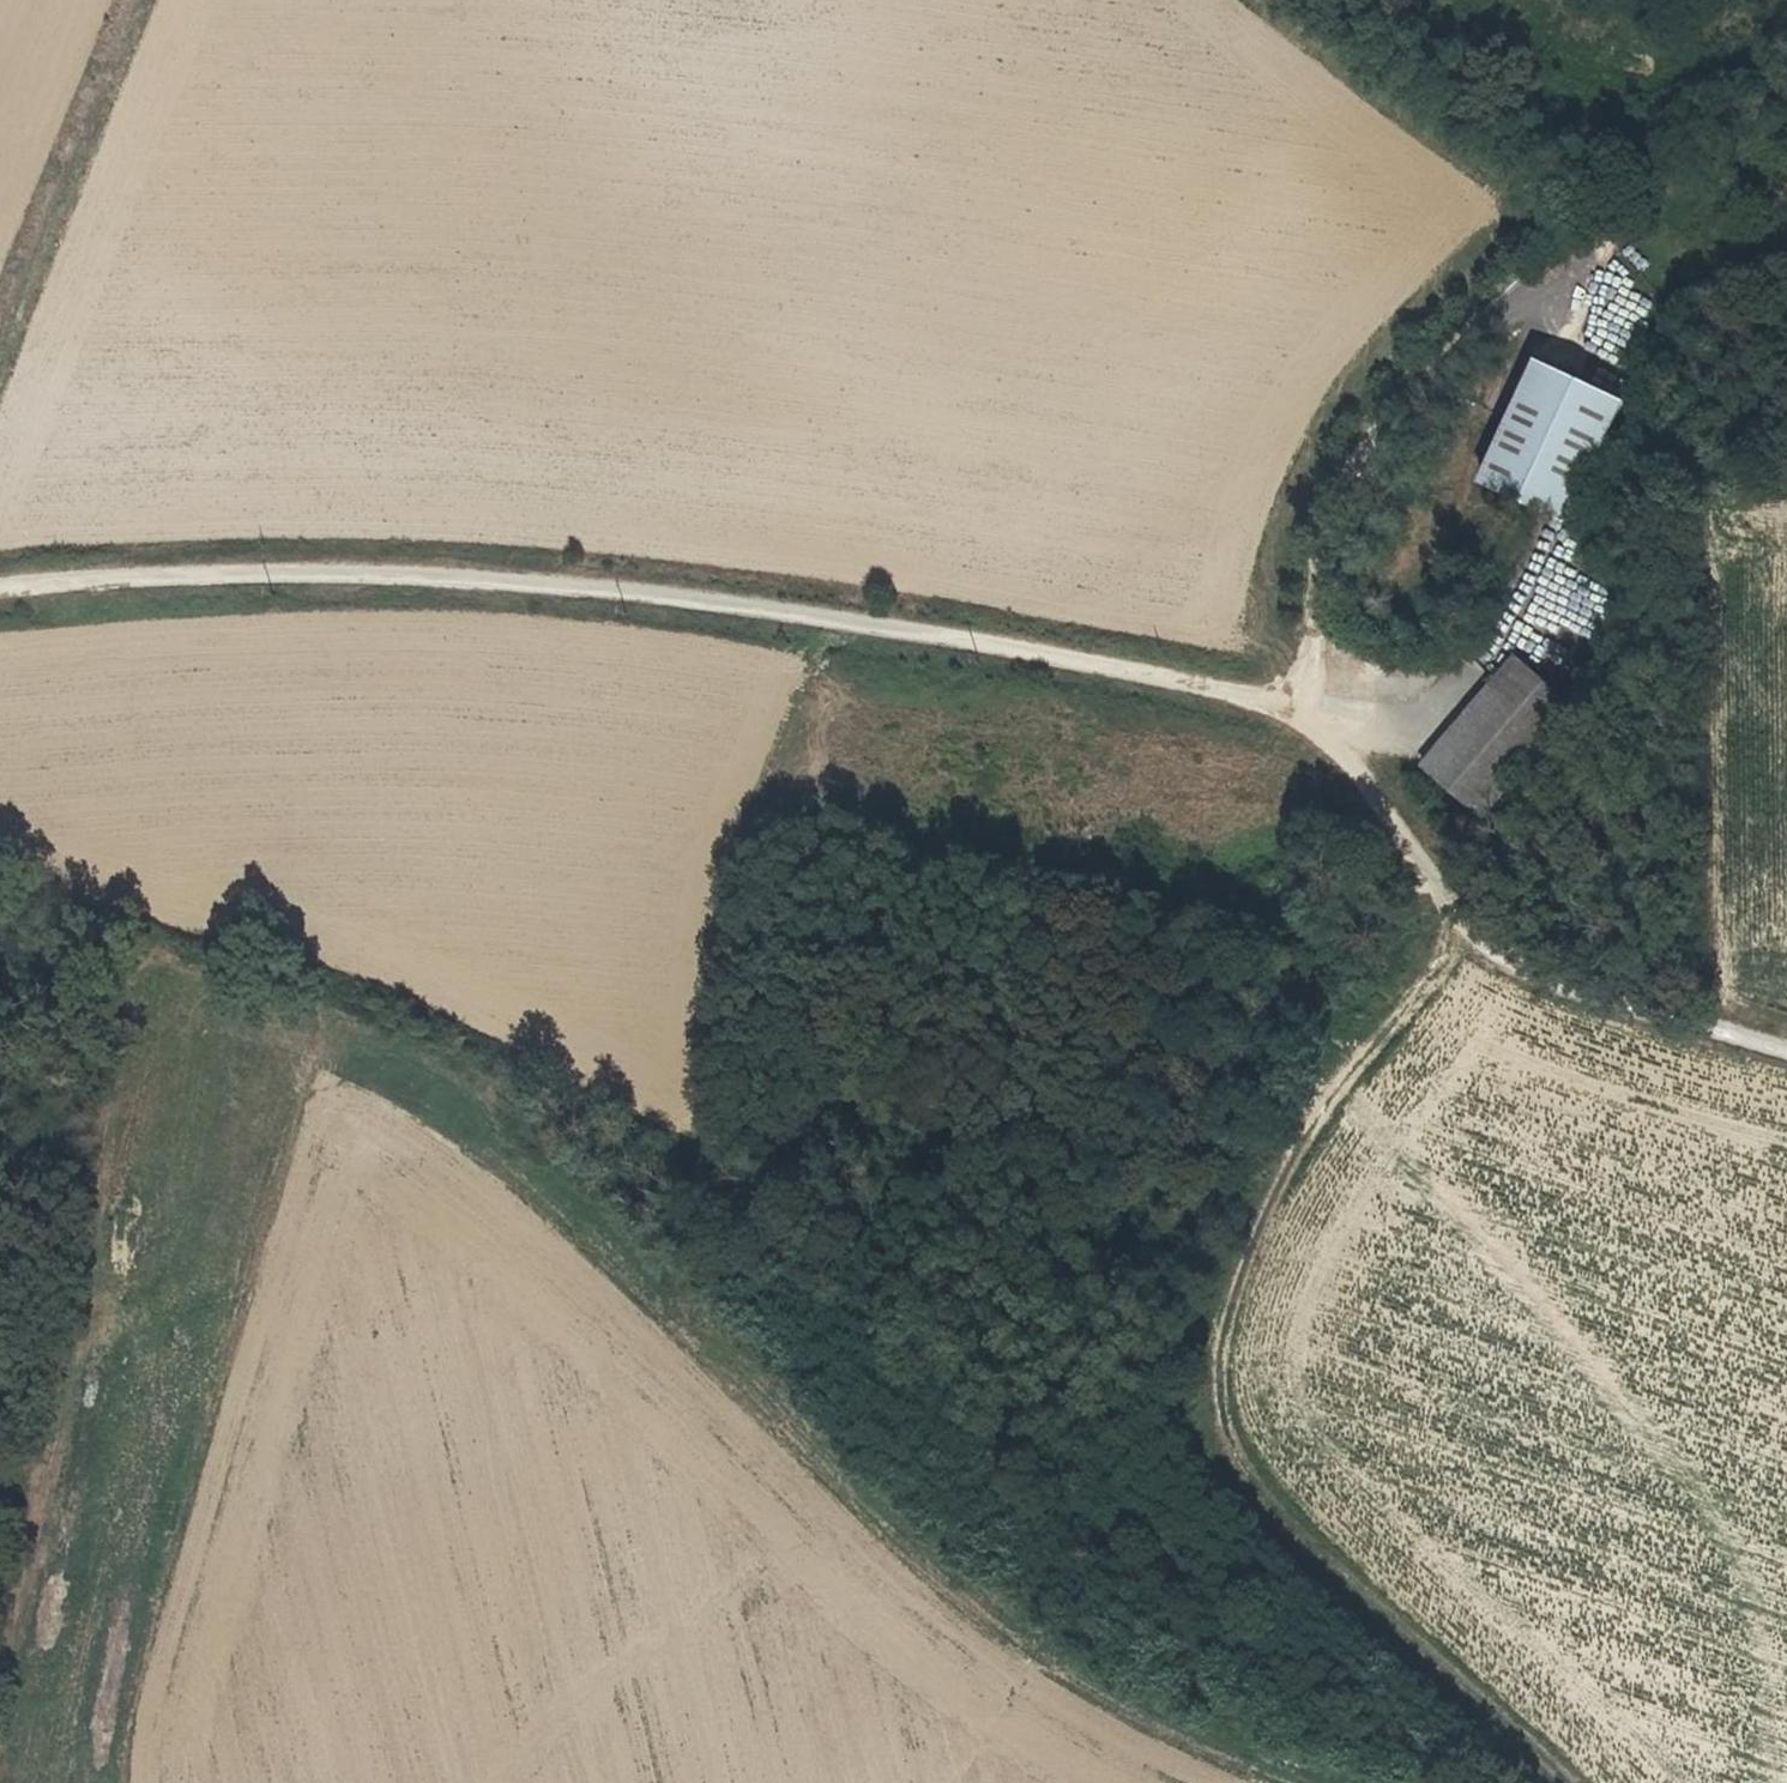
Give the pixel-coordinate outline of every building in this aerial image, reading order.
[(1541,358),(1485,480),(1571,520),(1627,398),(1541,358)] [(1518,656),(1424,766),(1492,829),(1583,711),(1518,656)]
